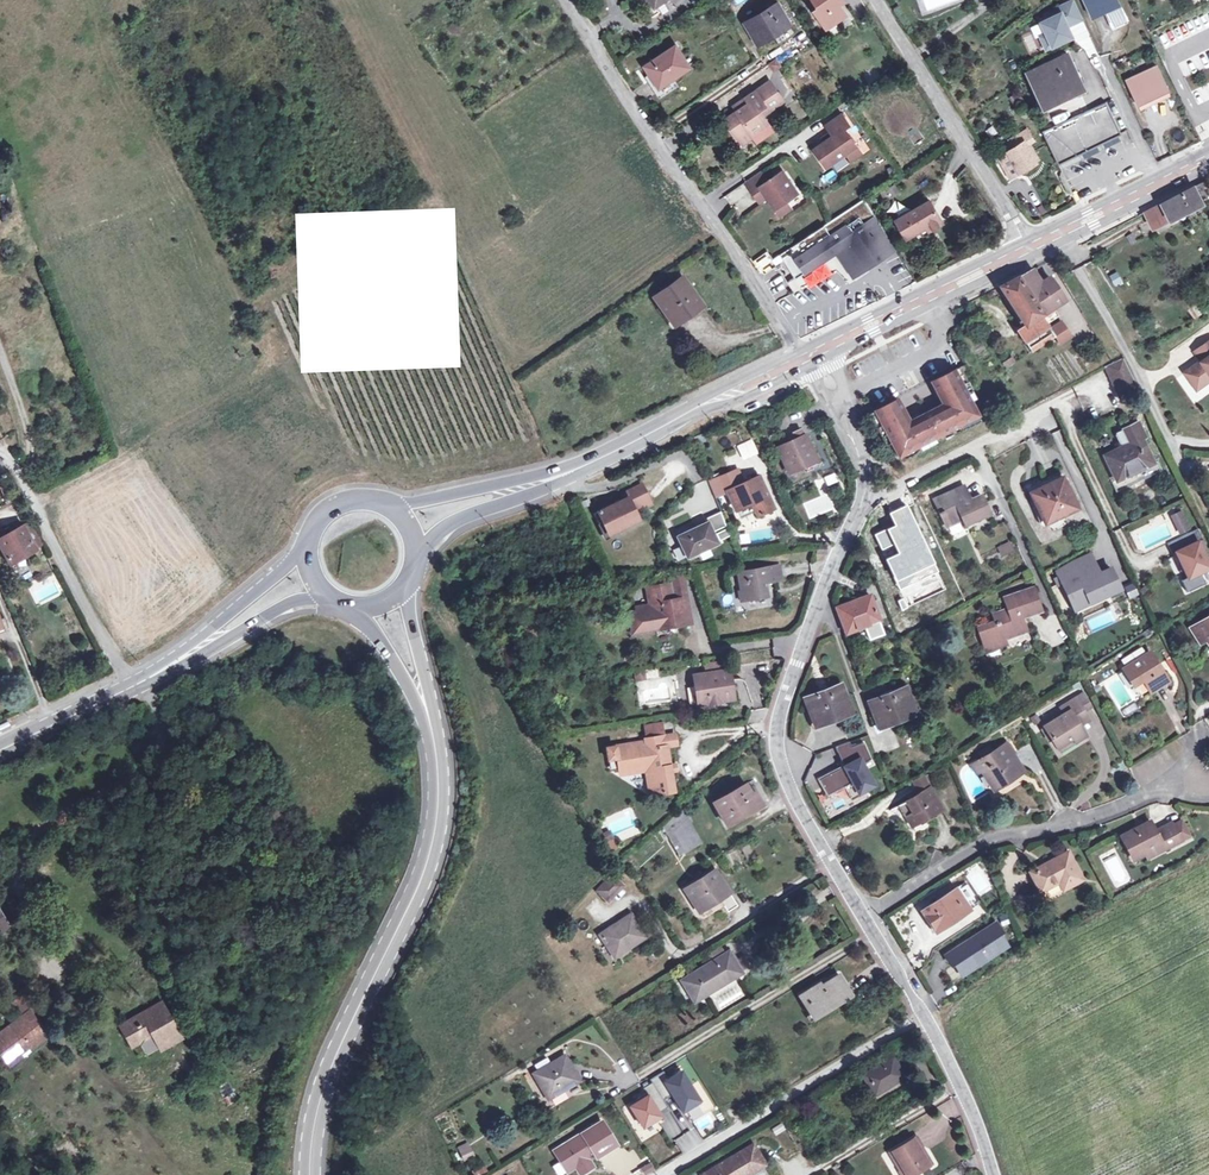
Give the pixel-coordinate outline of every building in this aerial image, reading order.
[(818,8),(814,11),(826,29),(846,15),(840,5),(836,0),(812,0),(818,8)] [(1061,13),(1041,22),(1046,33),(1040,36),(1046,48),(1072,36),(1064,20),(1071,17),(1074,23),(1082,19),(1074,0),(1058,7),(1061,13)] [(1091,17),(1107,9),(1115,25),(1127,19),(1118,0),(1083,0),(1091,17)] [(796,35),(777,4),(746,23),(758,43),(772,34),(779,45),(796,35)] [(645,66),(658,86),(689,66),(676,46),(645,66)] [(1055,96),(1057,100),(1078,90),(1068,68),(1073,66),(1067,54),(1027,73),(1042,103),(1055,96)] [(776,58),(768,64),(772,69),(776,67),(777,68),(781,66),(776,58)] [(1068,68),(1078,90),(1083,87),(1073,66),(1068,68)] [(1166,90),(1156,67),(1128,81),(1138,103),(1166,90)] [(769,82),(745,98),(749,103),(737,111),(726,119),(739,139),(750,131),(751,133),(758,129),(764,118),(762,115),(782,101),(769,82)] [(1055,96),(1042,103),(1043,106),(1057,100),(1055,96)] [(749,103),(745,98),(734,106),(737,111),(749,103)] [(1105,101),(1042,130),(1057,162),(1120,133),(1105,101)] [(844,153),(855,146),(844,129),(848,126),(841,115),(825,125),(832,136),(813,149),(825,167),(844,153)] [(1027,130),(1020,134),(1026,145),(1033,140),(1027,130)] [(750,131),(739,139),(742,143),(753,136),(751,133),(750,131)] [(1026,145),(1020,134),(1010,140),(1014,147),(998,156),(1006,170),(1015,165),(1019,171),(1036,161),(1026,145)] [(860,154),(855,146),(844,153),(850,161),(860,154)] [(764,194),(773,209),(784,202),(796,194),(780,171),(766,181),(760,171),(744,182),(756,200),(764,194)] [(1193,186),(1200,198),(1208,194),(1208,187),(1205,180),(1193,186)] [(890,196),(898,191),(895,186),(887,190),(890,196)] [(1200,198),(1193,186),(1145,211),(1152,227),(1170,218),(1168,214),(1179,208),(1181,212),(1202,202),(1200,198)] [(894,245),(880,223),(875,215),(864,199),(780,254),(796,278),(818,264),(816,262),(836,249),(851,272),(853,270),(856,275),(882,257),(880,254),(894,245)] [(917,208),(896,220),(906,238),(927,226),(929,230),(943,222),(930,200),(917,208)] [(784,202),(773,209),(779,217),(789,209),(784,202)] [(1168,214),(1170,218),(1181,212),(1179,208),(1168,214)] [(1127,236),(1131,243),(1136,240),(1132,233),(1127,236)] [(767,255),(757,261),(760,267),(770,261),(767,255)] [(1031,269),(1017,277),(1042,314),(1064,299),(1049,277),(1040,283),(1031,269)] [(653,297),(672,325),(690,312),(691,314),(701,306),(681,277),(653,297)] [(999,286),(1025,325),(1041,315),(1042,314),(1017,277),(999,286)] [(1066,302),(1064,299),(1042,314),(1041,315),(1047,324),(1059,317),(1055,310),(1066,302)] [(1050,328),(1047,324),(1041,315),(1025,325),(1017,330),(1031,351),(1054,337),(1054,335),(1050,328)] [(1148,327),(1152,335),(1166,328),(1162,320),(1148,327)] [(1060,322),(1050,328),(1054,335),(1064,328),(1060,322)] [(1064,328),(1054,335),(1054,337),(1065,330),(1064,328)] [(1065,330),(1054,337),(1058,343),(1070,337),(1065,330)] [(1196,388),(1208,379),(1208,339),(1194,350),(1201,360),(1184,371),(1196,388)] [(1003,362),(1006,367),(1014,361),(1010,357),(1003,362)] [(1120,393),(1124,402),(1140,394),(1124,361),(1106,369),(1118,394),(1120,393)] [(956,368),(962,379),(970,375),(964,365),(956,368)] [(942,404),(927,412),(930,417),(923,420),(920,415),(908,422),(896,399),(873,411),(897,457),(932,439),(933,439),(934,439),(935,439),(937,438),(938,438),(939,437),(939,435),(940,434),(977,416),(953,370),(952,371),(930,382),(942,404)] [(927,412),(920,415),(923,420),(930,417),(927,412)] [(1138,422),(1123,429),(1130,443),(1121,447),(1104,455),(1116,480),(1112,482),(1116,492),(1162,470),(1157,461),(1153,462),(1142,439),(1145,437),(1138,422)] [(1130,443),(1123,429),(1116,432),(1115,434),(1121,447),(1130,443)] [(801,432),(794,435),(796,439),(778,448),(789,472),(804,465),(809,463),(807,458),(814,455),(805,435),(803,436),(801,432)] [(816,460),(809,463),(804,465),(807,471),(819,466),(816,460)] [(738,471),(710,481),(716,498),(727,493),(744,486),(743,484),(738,471)] [(1075,507),(1058,472),(1038,482),(1040,486),(1030,490),(1045,522),(1075,507)] [(824,476),(826,485),(838,482),(835,473),(824,476)] [(727,493),(733,507),(743,503),(751,506),(757,517),(772,510),(757,477),(743,484),(744,486),(727,493)] [(631,509),(649,501),(642,485),(623,493),(626,499),(594,513),(602,531),(610,527),(619,530),(639,520),(635,513),(635,512),(633,513),(631,509)] [(966,498),(969,496),(964,485),(936,498),(942,510),(939,512),(945,524),(960,517),(964,525),(989,514),(981,494),(970,499),(967,501),(966,498)] [(1150,491),(1137,497),(1139,503),(1153,496),(1150,491)] [(649,501),(631,509),(633,513),(635,512),(635,513),(651,505),(649,501)] [(1188,528),(1182,515),(1173,519),(1180,533),(1188,528)] [(23,526),(34,547),(41,543),(29,522),(23,526)] [(677,536),(687,557),(717,543),(708,522),(677,536)] [(23,526),(11,532),(8,526),(0,531),(0,546),(8,560),(20,553),(22,556),(36,549),(34,547),(23,526)] [(610,527),(602,531),(605,537),(619,530),(610,527)] [(1178,538),(1184,548),(1175,552),(1188,577),(1181,581),(1187,592),(1205,584),(1200,572),(1208,568),(1208,565),(1203,552),(1207,550),(1197,529),(1178,538)] [(740,545),(749,542),(747,533),(737,535),(740,545)] [(1171,554),(1184,548),(1178,538),(1166,543),(1171,554)] [(997,547),(1001,555),(1012,550),(1008,542),(997,547)] [(817,545),(817,553),(825,553),(825,545),(817,545)] [(1090,555),(1057,570),(1076,611),(1121,590),(1112,569),(1100,575),(1090,555)] [(738,572),(741,591),(744,591),(745,599),(767,596),(765,583),(781,580),(779,565),(738,572)] [(668,576),(670,584),(671,592),(673,600),(687,598),(686,590),(683,574),(668,576)] [(612,584),(615,596),(623,595),(621,582),(612,584)] [(671,592),(670,584),(665,585),(648,588),(652,608),(637,611),(638,616),(630,617),(632,629),(642,627),(643,631),(656,628),(656,625),(678,621),(679,625),(691,623),(687,598),(673,600),(671,592)] [(1019,618),(1021,617),(1041,610),(1033,588),(1004,598),(1007,608),(992,614),(995,622),(979,627),(983,638),(982,639),(986,650),(1005,643),(1004,638),(1026,630),(1022,620),(1020,621),(1019,618)] [(870,595),(853,601),(854,605),(871,599),(870,595)] [(836,607),(845,631),(862,624),(863,627),(879,620),(871,599),(854,605),(853,601),(836,607)] [(1204,648),(1208,645),(1208,616),(1191,627),(1204,648)] [(656,625),(656,628),(669,638),(679,625),(678,621),(656,625)] [(862,624),(845,631),(846,633),(863,627),(862,624)] [(1126,666),(1123,668),(1133,685),(1143,679),(1151,692),(1168,681),(1150,652),(1145,654),(1142,649),(1139,649),(1124,658),(1123,661),(1126,666)] [(704,663),(705,670),(722,667),(721,660),(704,663)] [(694,676),(697,695),(706,694),(708,703),(733,699),(729,670),(694,676)] [(805,698),(816,725),(851,712),(840,685),(805,698)] [(869,702),(879,726),(915,713),(905,688),(869,702)] [(706,694),(697,695),(698,705),(708,703),(706,694)] [(1076,698),(1083,710),(1089,707),(1082,695),(1076,698)] [(1086,716),(1083,710),(1076,698),(1061,707),(1064,713),(1044,726),(1056,747),(1058,746),(1073,737),(1075,741),(1085,735),(1079,725),(1077,722),(1086,716)] [(1077,722),(1079,725),(1089,720),(1086,716),(1077,722)] [(671,772),(670,765),(667,747),(676,745),(675,734),(645,739),(646,741),(607,747),(609,759),(617,758),(619,770),(650,765),(655,795),(674,792),(671,772)] [(1073,737),(1058,746),(1060,750),(1075,741),(1073,737)] [(845,770),(821,781),(825,791),(847,780),(855,797),(873,788),(863,768),(872,764),(861,741),(848,748),(845,743),(834,748),(845,770)] [(1007,742),(978,761),(983,769),(993,786),(1015,773),(1006,758),(1013,753),(1007,742)] [(1006,758),(1015,773),(1017,775),(1024,770),(1013,753),(1006,758)] [(617,758),(609,759),(611,771),(619,770),(617,758)] [(983,769),(978,761),(971,765),(976,773),(983,769)] [(650,796),(655,795),(650,765),(619,770),(620,775),(646,771),(650,796)] [(1015,773),(993,786),(995,789),(1017,775),(1015,773)] [(912,782),(919,793),(929,787),(923,776),(912,782)] [(762,805),(754,792),(751,794),(745,784),(713,802),(726,825),(762,805)] [(929,787),(919,793),(899,804),(911,826),(942,809),(929,787)] [(682,809),(671,818),(680,833),(689,849),(701,843),(682,809)] [(671,818),(662,825),(669,835),(670,838),(680,833),(671,818)] [(1164,848),(1180,839),(1172,825),(1171,822),(1155,831),(1150,821),(1121,836),(1127,848),(1130,847),(1136,858),(1145,853),(1161,844),(1164,848)] [(1172,825),(1180,839),(1188,836),(1180,821),(1172,825)] [(661,840),(669,835),(662,825),(656,831),(661,840)] [(680,833),(670,838),(680,855),(689,849),(680,833)] [(604,836),(599,839),(603,847),(612,843),(608,834),(604,836)] [(1161,844),(1145,853),(1147,857),(1164,848),(1161,844)] [(1058,880),(1063,888),(1081,878),(1067,852),(1031,872),(1040,890),(1058,880)] [(714,870),(687,887),(702,910),(718,899),(726,912),(737,906),(728,892),(714,870)] [(597,891),(608,901),(623,886),(612,875),(597,891)] [(702,910),(687,887),(683,890),(697,913),(702,910)] [(936,915),(928,920),(936,931),(969,910),(968,908),(963,900),(955,888),(929,905),(936,915)] [(814,915),(814,895),(800,895),(801,915),(814,915)] [(969,897),(963,900),(968,908),(973,904),(969,897)] [(922,910),(928,920),(936,915),(929,905),(922,910)] [(600,934),(614,957),(645,937),(630,914),(600,934)] [(587,922),(579,924),(582,937),(590,935),(587,922)] [(963,944),(945,956),(951,966),(954,964),(961,975),(1005,946),(999,935),(1001,933),(995,924),(964,945),(963,944)] [(705,955),(710,963),(726,954),(721,946),(705,955)] [(726,954),(710,963),(682,980),(693,1000),(721,983),(722,985),(741,973),(741,972),(734,960),(729,952),(726,954)] [(744,954),(734,960),(741,972),(751,966),(744,954)] [(799,996),(811,1015),(820,1010),(821,1013),(850,994),(839,975),(810,993),(809,990),(799,996)] [(11,1005),(21,1018),(29,1012),(30,1014),(38,1008),(27,993),(11,1005)] [(158,1046),(179,1034),(161,1002),(120,1026),(131,1046),(152,1034),(158,1046)] [(2,1052),(9,1060),(45,1033),(30,1014),(29,1012),(21,1018),(0,1034),(0,1048),(2,1052)] [(47,1037),(45,1033),(9,1060),(12,1064),(47,1037)] [(182,1038),(179,1034),(158,1046),(161,1050),(182,1038)] [(12,1064),(9,1060),(2,1052),(0,1054),(0,1056),(8,1066),(12,1064)] [(533,1074),(548,1099),(579,1081),(565,1056),(533,1074)] [(863,1075),(875,1094),(904,1077),(892,1058),(863,1075)] [(681,1070),(667,1078),(663,1070),(649,1079),(651,1081),(662,1100),(671,1094),(683,1113),(701,1102),(681,1070)] [(752,1085),(758,1098),(772,1091),(766,1078),(752,1085)] [(651,1081),(642,1087),(645,1092),(636,1098),(637,1100),(629,1105),(642,1127),(660,1116),(658,1112),(667,1107),(662,1100),(651,1081)] [(218,1088),(228,1106),(237,1100),(228,1082),(218,1088)] [(690,1120),(699,1116),(696,1108),(686,1112),(690,1120)] [(787,1113),(793,1123),(800,1119),(794,1108),(787,1113)] [(663,1118),(669,1136),(679,1133),(673,1114),(663,1118)] [(601,1122),(554,1151),(567,1171),(575,1166),(577,1169),(589,1161),(587,1159),(595,1154),(594,1153),(602,1148),(604,1152),(615,1145),(601,1122)] [(683,1154),(703,1141),(694,1127),(674,1139),(683,1154)] [(920,1153),(918,1154),(916,1150),(918,1149),(920,1147),(915,1138),(888,1154),(898,1172),(901,1170),(904,1174),(912,1174),(928,1165),(920,1153)] [(765,1164),(753,1144),(734,1156),(702,1174),(748,1174),(765,1164)] [(458,1149),(463,1160),(471,1156),(466,1145),(458,1149)] [(596,1156),(604,1152),(602,1148),(594,1153),(595,1154),(596,1156)]
